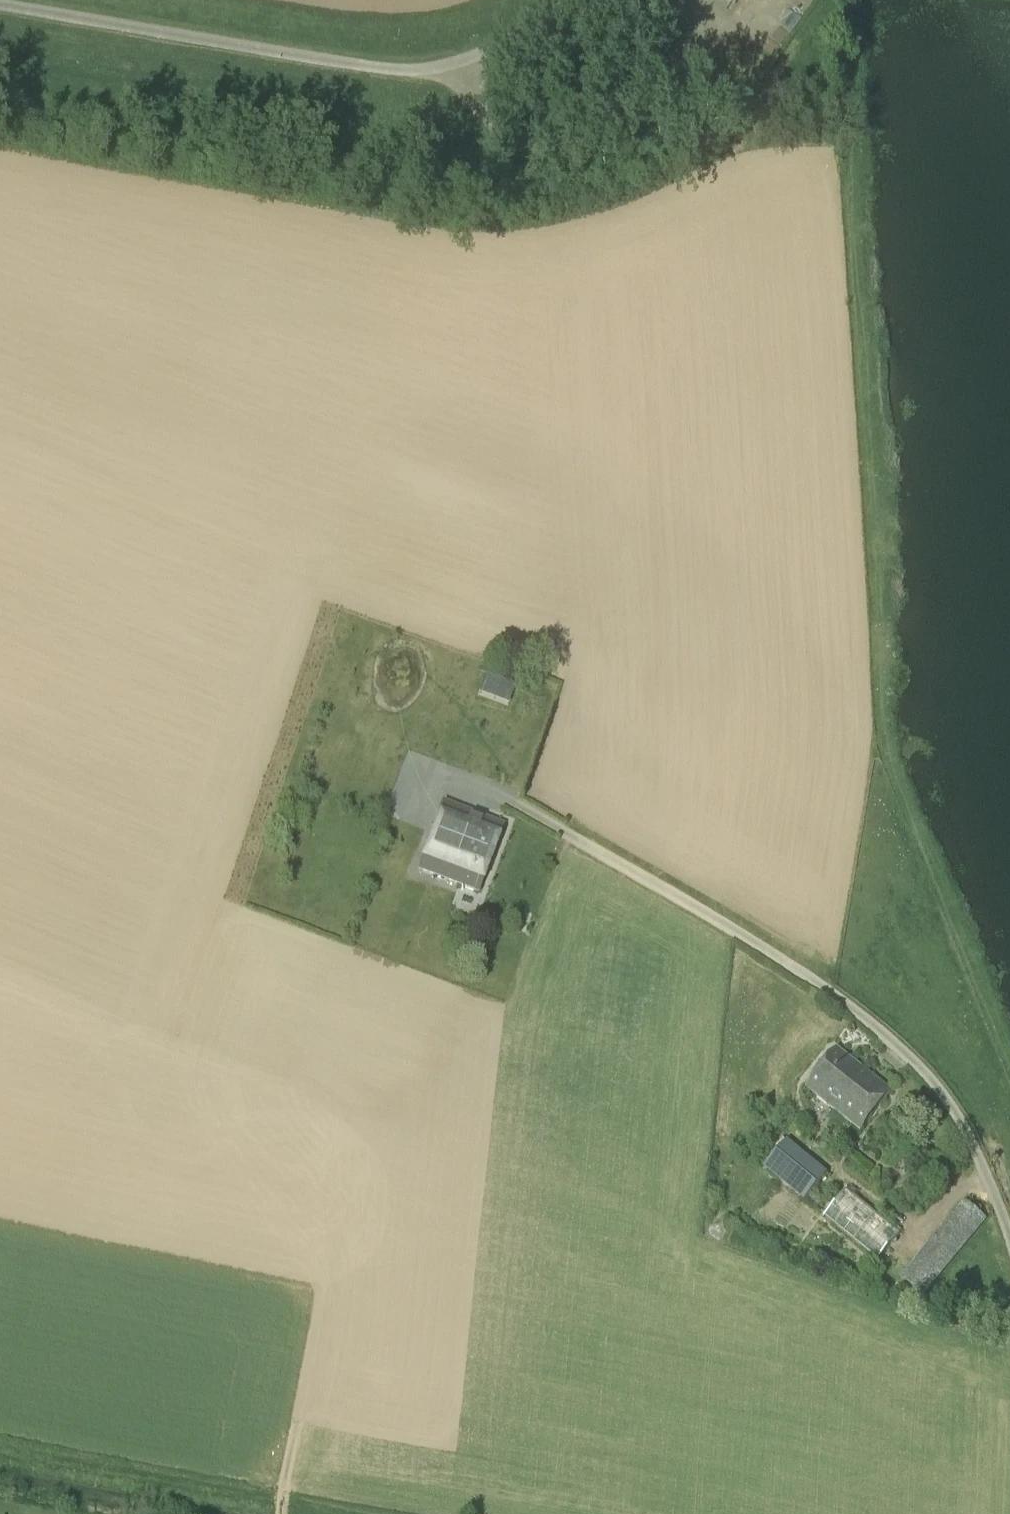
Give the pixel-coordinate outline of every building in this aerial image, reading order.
[(478,893),(504,824),(445,801),(385,955),(427,970),(424,977),(450,987),(452,982),(442,978),(450,956),(438,951),(462,887),(478,893)] [(860,1131),(891,1092),(838,1050),(807,1088),(860,1131)] [(827,1173),(786,1141),(764,1169),(805,1201),(827,1173)] [(823,1217),(877,1260),(899,1233),(846,1189),(823,1217)] [(923,1297),(987,1220),(964,1202),(900,1280),(923,1297)]
